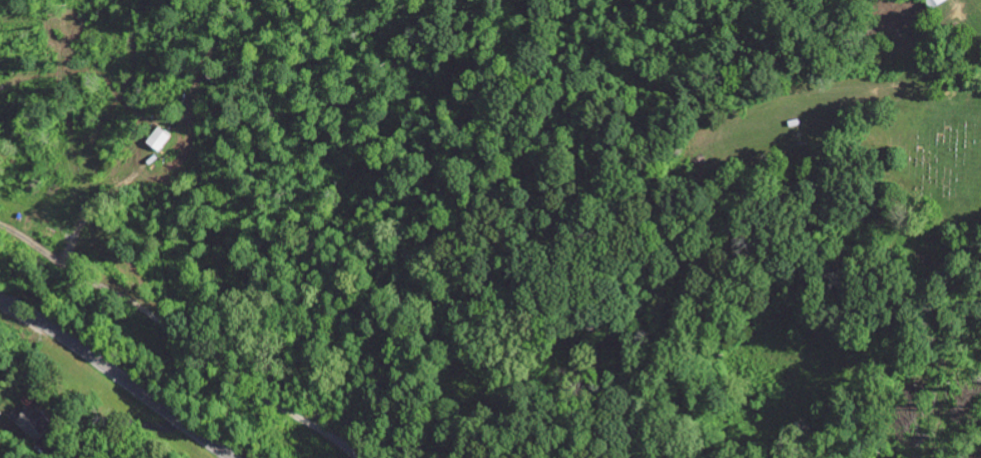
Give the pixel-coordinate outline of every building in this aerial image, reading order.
[(53,432),(43,422),(49,416),(34,400),(17,416),(42,443),(53,432)]
